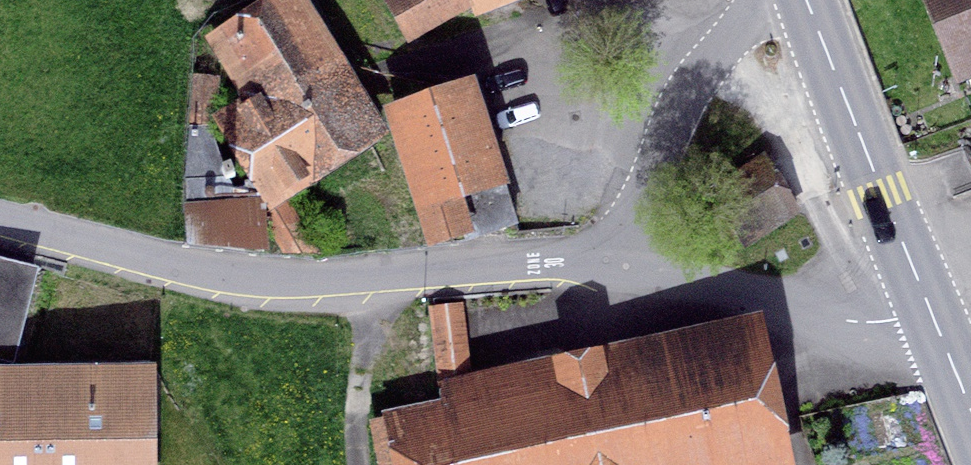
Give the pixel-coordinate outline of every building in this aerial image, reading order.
[(415,34),(467,5),(464,0),(395,0),(415,34)] [(963,73),(963,68),(970,65),(970,0),(933,0),(963,73)] [(221,132),(265,201),(366,137),(282,6),(213,49),(252,110),(221,132)] [(465,233),(466,238),(515,223),(472,92),(393,119),(433,243),(465,233)] [(711,193),(742,243),(792,213),(761,163),(711,193)] [(11,359),(33,272),(0,264),(0,356),(11,359)] [(772,464),(743,327),(644,347),(648,367),(386,421),(395,464),(769,464),(772,464)] [(143,379),(0,380),(0,464),(144,464),(143,379)]
